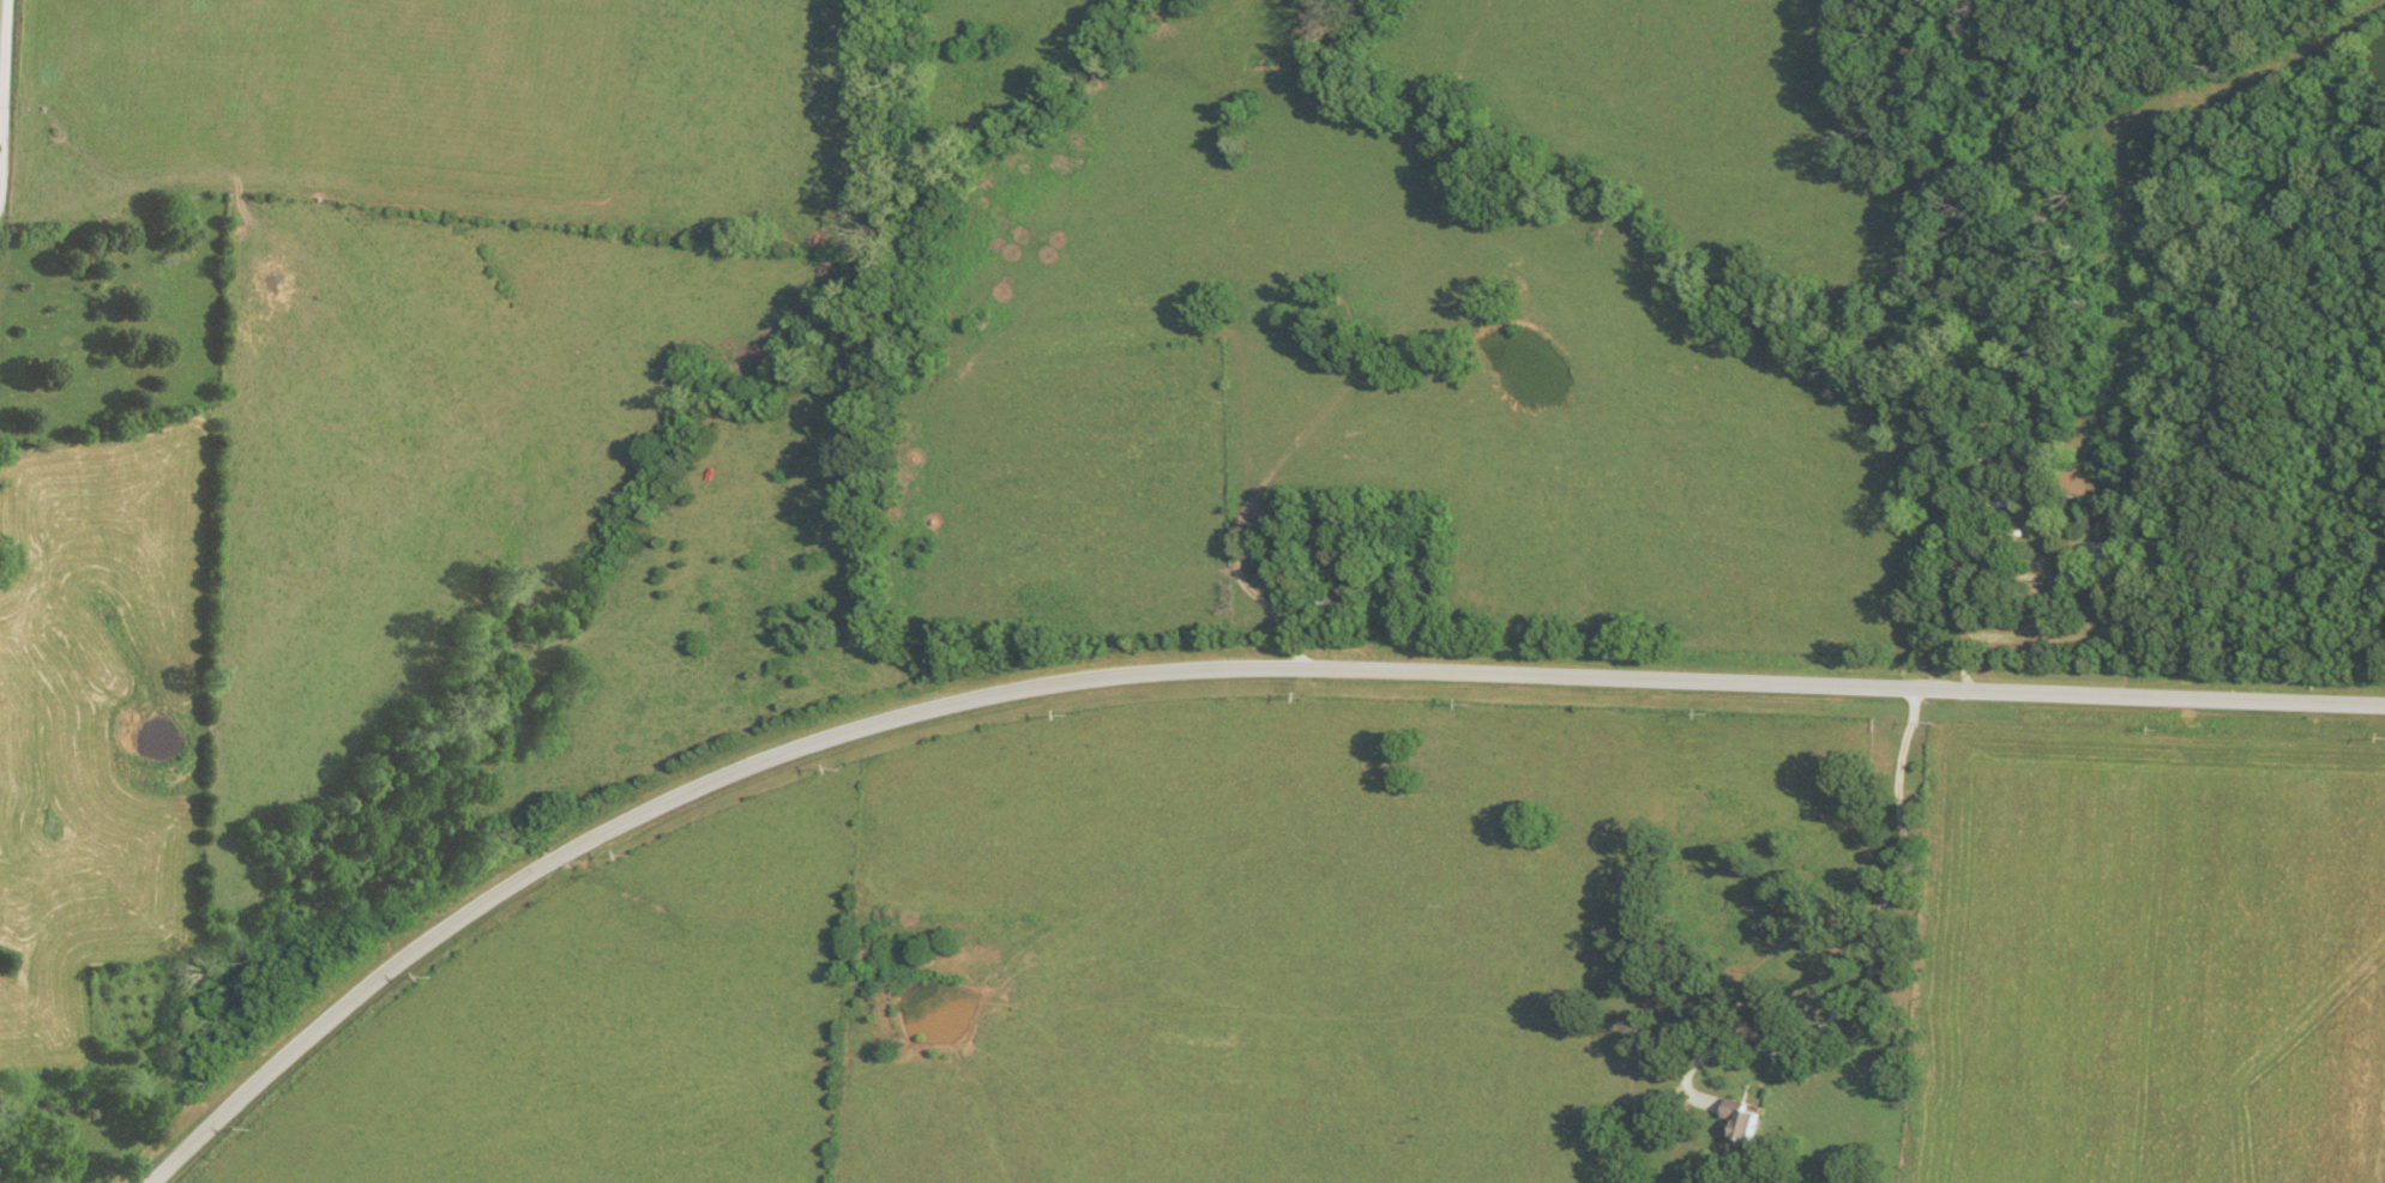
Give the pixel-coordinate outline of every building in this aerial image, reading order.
[(2055,593),(2066,593),(2067,576),(2055,576),(2055,593)] [(1728,1118),(1739,1121),(1735,1138),(1761,1145),(1771,1108),(1734,1098),(1728,1118)]
